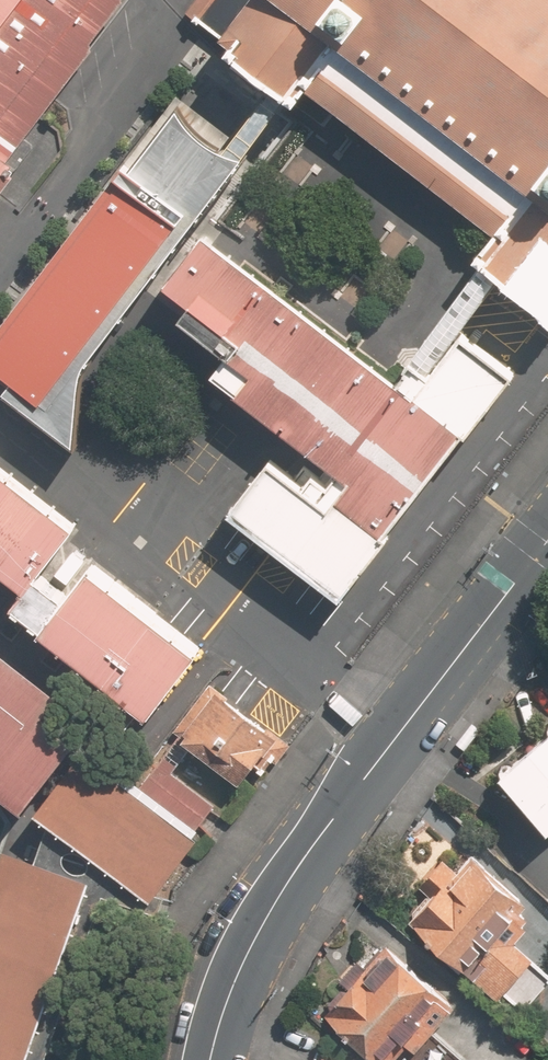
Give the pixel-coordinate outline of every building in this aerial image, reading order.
[(17,171),(1,159),(30,122),(125,0),(0,0),(0,193),(17,171)] [(542,313),(547,305),(547,0),(192,0),(180,16),(272,87),(280,93),(288,99),(295,105),(307,90),(359,130),(396,158),(491,232),(471,257),(483,267),(491,273),(498,279),(542,313)] [(238,147),(231,142),(227,138),(232,132),(180,93),(0,328),(0,365),(16,376),(7,389),(34,410),(77,442),(83,375),(88,363),(96,350),(160,274),(247,154),(238,147)] [(329,580),(342,590),(511,371),(463,334),(433,373),(430,371),(423,366),(415,360),(401,379),(388,370),(226,246),(207,231),(169,281),(196,301),(191,307),(187,313),(237,351),(219,373),(346,470),(340,477),(322,501),(270,462),(234,508),(248,518),(262,529),(277,541),(302,561),(315,570),(329,580)] [(36,578),(81,520),(0,458),(0,567),(29,587),(15,605),(150,710),(204,643),(187,630),(171,617),(157,606),(95,558),(63,599),(36,578)] [(26,807),(79,738),(60,723),(48,713),(64,691),(0,641),(0,787),(26,807)] [(238,703),(213,683),(174,730),(241,783),(277,739),(280,736),(267,726),(251,715),(238,703)] [(502,776),(547,822),(547,732),(502,776)] [(28,1059),(93,878),(100,856),(154,897),(198,837),(195,834),(217,804),(161,761),(145,781),(91,738),(39,809),(51,818),(37,858),(5,847),(0,860),(0,1059),(28,1059)] [(534,906),(473,851),(458,868),(446,858),(421,886),(435,899),(419,917),(503,991),(535,955),(510,933),(534,906)] [(457,1004),(389,944),(325,1016),(374,1059),(408,1059),(457,1004)]
